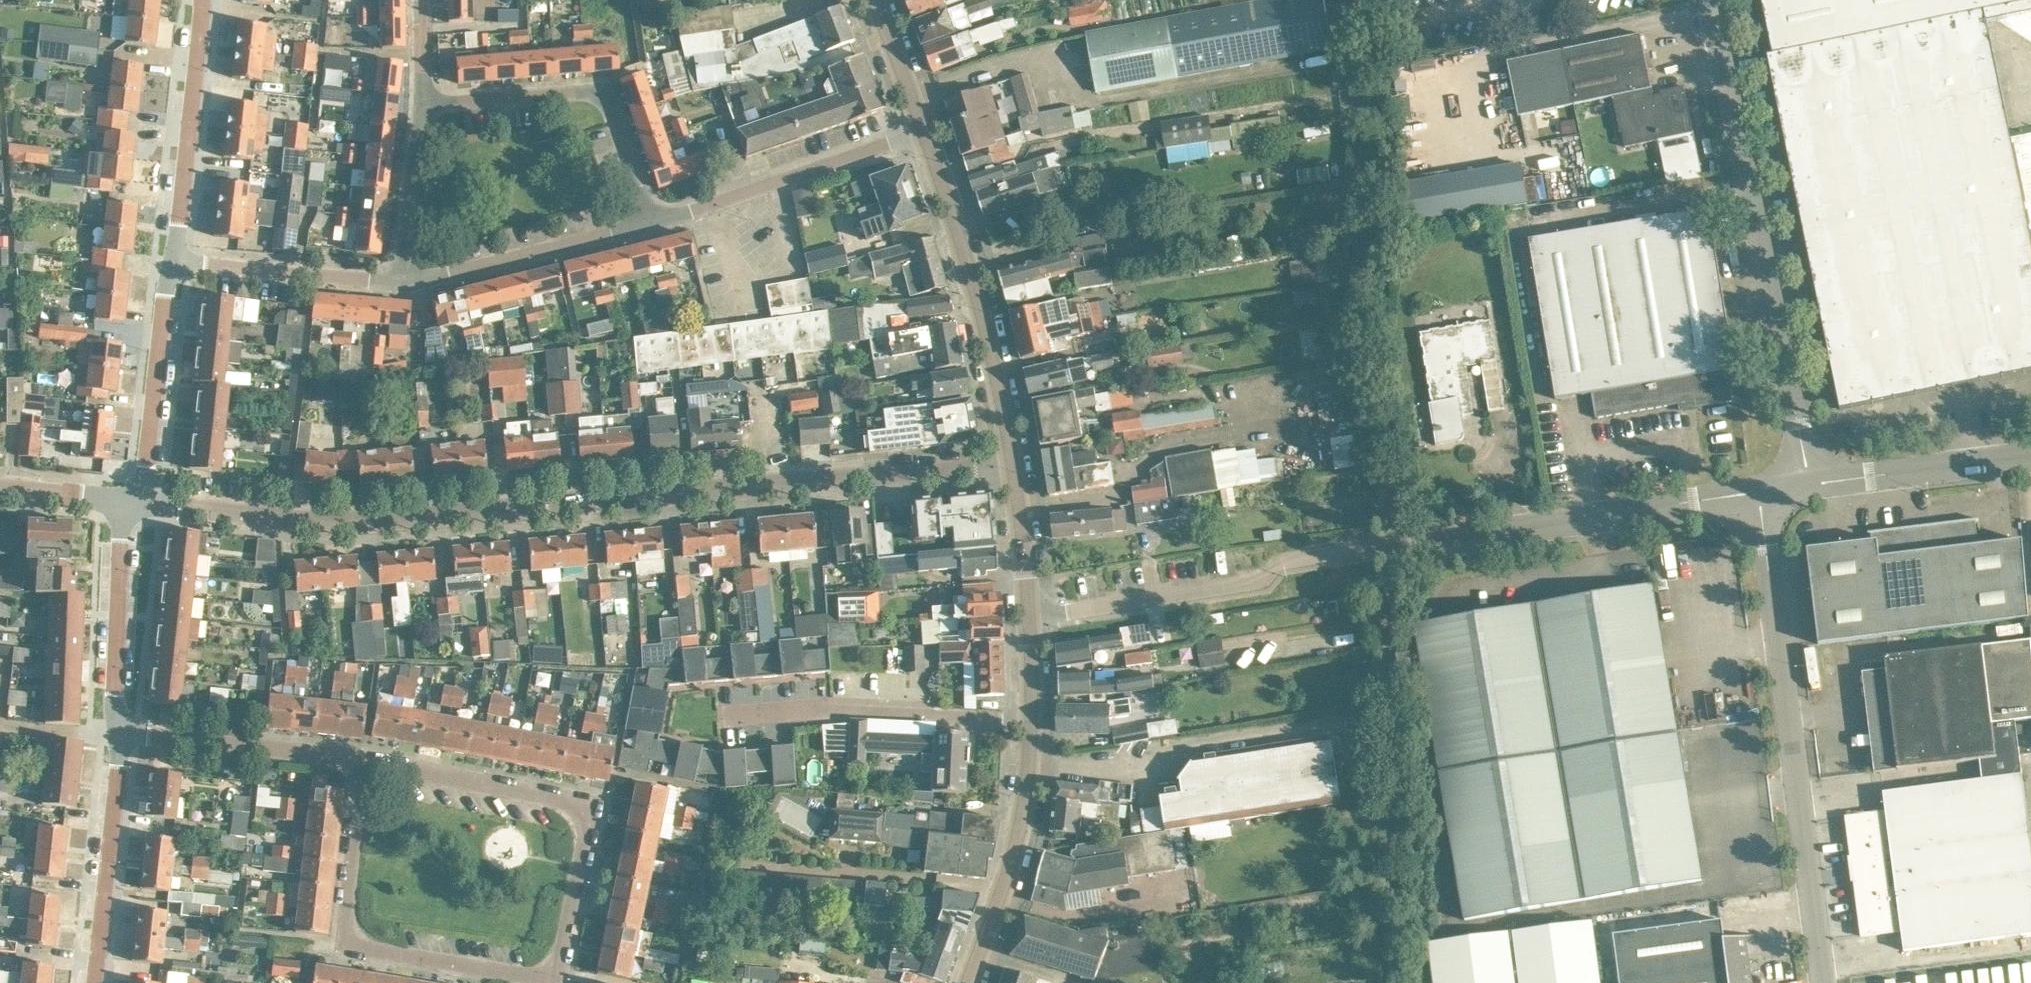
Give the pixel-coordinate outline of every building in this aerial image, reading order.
[(127,19),(158,22),(160,0),(129,0),(127,19)] [(307,4),(299,3),(298,16),(317,19),(320,0),(308,0),(307,4)] [(381,17),(403,16),(403,0),(367,0),(367,1),(380,1),(381,17)] [(449,22),(472,22),(471,0),(448,0),(449,22)] [(640,14),(675,9),(674,0),(639,0),(640,14)] [(909,1),(906,2),(907,2),(908,2),(909,5),(907,6),(909,13),(912,14),(911,15),(912,19),(948,6),(946,0),(909,0),(909,1)] [(991,0),(977,0),(915,23),(919,34),(918,36),(920,41),(922,42),(924,45),(956,33),(973,27),(969,16),(994,7),(991,0)] [(1086,33),(1097,92),(1255,63),(1255,64),(1334,49),(1325,0),(1268,0),(1086,33)] [(1773,54),(1768,55),(1840,410),(2030,370),(2030,236),(1987,22),(1997,20),(2030,13),(2030,0),(1762,0),(1773,54)] [(1105,1),(1084,5),(1087,22),(1109,19),(1105,1)] [(684,56),(692,55),(736,48),(736,46),(734,28),(731,6),(731,5),(713,7),(673,12),(679,35),(683,52),(684,56)] [(855,41),(841,6),(811,17),(811,18),(752,40),(758,55),(779,47),(785,64),(798,59),(799,62),(849,43),(855,41)] [(356,7),(356,17),(369,17),(369,7),(356,7)] [(498,13),(499,24),(519,23),(518,12),(498,13)] [(403,16),(381,17),(381,49),(404,48),(403,16)] [(369,17),(356,17),(356,26),(369,25),(369,17)] [(1007,19),(944,42),(925,49),(929,60),(928,63),(930,67),(932,68),(933,72),(962,61),(979,55),(975,44),(980,41),(982,46),(1006,38),(1003,32),(1018,26),(1015,18),(1007,19)] [(158,22),(127,19),(125,42),(154,46),(158,22)] [(239,22),(236,50),(273,54),(275,35),(265,34),(266,25),(239,22)] [(40,25),(38,42),(98,49),(100,33),(40,25)] [(583,38),(583,26),(573,27),(574,39),(583,38)] [(592,26),(583,26),(583,38),(593,38),(592,26)] [(2,29),(1,38),(13,39),(14,30),(2,29)] [(527,30),(518,31),(519,44),(528,43),(527,30)] [(519,44),(518,31),(509,31),(509,44),(519,44)] [(487,34),(478,35),(475,35),(477,47),(489,46),(487,34)] [(1628,93),(1628,94),(1652,89),(1641,34),(1562,50),(1507,61),(1519,116),(1574,104),(1628,93)] [(736,48),(692,55),(697,86),(719,82),(745,158),(849,123),(849,124),(882,110),(861,56),(855,58),(849,43),(799,62),(798,59),(785,64),(779,47),(758,55),(752,40),(736,46),(736,48)] [(98,49),(38,42),(36,58),(96,66),(98,49)] [(294,44),(293,56),(316,59),(318,47),(294,44)] [(584,48),(586,72),(619,70),(618,64),(617,54),(617,50),(617,45),(591,47),(584,48)] [(584,48),(552,51),(554,75),(586,72),(584,48)] [(273,54),(236,50),(232,78),(260,81),(261,70),(271,71),(273,54)] [(552,51),(520,54),(522,78),(554,75),(552,51)] [(490,81),(488,56),(473,58),(473,52),(455,54),(458,83),(490,81)] [(683,52),(663,57),(671,87),(672,87),(675,97),(693,91),(684,56),(683,52)] [(520,54),(488,56),(490,81),(522,78),(520,54)] [(316,59),(293,56),(291,69),(315,72),(316,59)] [(325,56),(324,68),(336,69),(337,57),(325,56)] [(364,81),(363,91),(376,92),(398,95),(401,63),(384,61),(382,61),(367,59),(364,81)] [(113,62),(110,87),(140,90),(143,65),(113,62)] [(621,81),(631,112),(653,104),(643,73),(621,81)] [(1011,79),(1024,116),(1040,114),(1040,113),(1029,73),(1011,79)] [(353,80),(352,90),(363,91),(364,81),(353,80)] [(63,108),(78,109),(80,85),(65,83),(63,108)] [(331,87),(321,86),(320,99),(330,100),(331,87)] [(1652,89),(1628,94),(1630,105),(1615,108),(1620,133),(1622,132),(1625,147),(1694,133),(1684,86),(1660,91),(1661,94),(1653,96),(1652,89)] [(140,90),(110,87),(108,108),(100,107),(99,118),(127,121),(128,113),(137,114),(140,90)] [(671,87),(670,87),(660,91),(663,101),(675,97),(672,87),(671,87)] [(946,100),(964,155),(997,145),(995,139),(1004,136),(992,95),(989,96),(987,88),(946,100)] [(363,91),(352,90),(351,99),(362,101),(363,91)] [(376,92),(372,124),(394,127),(398,95),(376,92)] [(230,101),(227,128),(264,132),(266,115),(256,114),(257,104),(230,101)] [(631,112),(642,143),(664,135),(653,104),(631,112)] [(1040,114),(1024,116),(1024,117),(1020,118),(1023,131),(1043,127),(1044,136),(1076,129),(1073,115),(1071,107),(1040,113),(1040,114)] [(1089,112),(1073,115),(1076,129),(1092,126),(1089,112)] [(1213,141),(1212,130),(1209,114),(1161,122),(1165,148),(1207,142),(1213,141)] [(670,122),(673,132),(686,127),(683,117),(670,122)] [(285,122),(284,135),(307,137),(308,125),(285,122)] [(105,135),(103,156),(132,159),(135,135),(126,134),(126,126),(99,123),(97,134),(105,135)] [(372,124),(368,156),(390,159),(394,127),(372,124)] [(686,127),(673,132),(676,140),(689,135),(686,127)] [(264,132),(227,128),(224,157),(251,160),(252,149),(262,150),(264,132)] [(997,145),(964,155),(969,172),(1016,158),(1014,152),(1010,153),(1008,146),(1026,141),(1023,133),(1005,139),(1004,136),(995,139),(997,145)] [(307,137),(284,135),(283,147),(284,147),(281,175),(302,177),(303,177),(307,137)] [(652,173),(653,172),(674,165),(674,163),(664,135),(642,143),(652,173)] [(715,147),(722,166),(736,161),(729,142),(715,147)] [(1207,142),(1165,148),(1168,164),(1209,158),(1207,142)] [(344,144),(343,153),(356,154),(357,145),(344,144)] [(7,162),(48,163),(49,146),(8,145),(7,162)] [(1693,149),(1661,156),(1667,184),(1699,178),(1693,149)] [(356,154),(343,153),(342,163),(355,164),(356,154)] [(132,159),(103,156),(86,154),(84,173),(49,169),(47,185),(51,185),(72,187),(74,188),(87,189),(111,192),(113,182),(130,184),(132,159)] [(1047,158),(1045,154),(1017,164),(1016,159),(1001,164),(970,175),(976,192),(1034,172),(1034,173),(1051,168),(1062,166),(1060,156),(1047,158)] [(653,172),(658,188),(704,172),(699,155),(674,163),(674,165),(653,172)] [(368,156),(364,188),(386,191),(390,159),(368,156)] [(311,162),(310,180),(322,181),(324,164),(311,162)] [(874,191),(878,203),(913,191),(905,167),(851,185),(856,197),(874,191)] [(977,193),(984,214),(1058,190),(1051,169),(977,193)] [(1473,172),(1400,184),(1407,224),(1480,212),(1473,172)] [(278,203),(276,215),(298,217),(302,177),(281,175),(278,203)] [(221,180),(218,208),(256,213),(258,195),(248,193),(249,184),(221,180)] [(322,181),(310,180),(307,204),(320,205),(322,181)] [(72,187),(51,185),(49,198),(70,201),(72,187)] [(362,203),(360,220),(383,223),(386,191),(364,188),(352,186),(350,202),(362,203)] [(70,201),(85,202),(87,189),(74,188),(72,187),(70,201)] [(815,214),(810,187),(793,193),(797,217),(815,214)] [(913,191),(878,203),(883,218),(862,225),(867,240),(882,234),(901,228),(899,223),(921,215),(913,191)] [(108,202),(105,226),(135,229),(137,205),(108,202)] [(338,207),(337,216),(349,218),(350,208),(338,207)] [(256,213),(218,208),(215,236),(243,239),(244,229),(254,230),(256,213)] [(1717,349),(1731,347),(1709,209),(1530,239),(1556,399),(1592,393),(1596,418),(1695,401),(1696,407),(1740,400),(1734,365),(1720,367),(1717,349)] [(298,217),(276,215),(272,249),(273,249),(294,251),(298,217)] [(337,216),(336,227),(348,228),(349,218),(337,216)] [(383,223),(360,220),(356,252),(379,255),(383,223)] [(135,229),(105,226),(103,247),(95,246),(94,258),(121,261),(122,253),(132,254),(135,229)] [(688,234),(657,242),(662,264),(694,257),(688,234)] [(1068,252),(1049,257),(1054,276),(1074,271),(1077,290),(1113,285),(1105,234),(1066,240),(1068,252)] [(913,242),(868,255),(873,274),(874,279),(887,275),(902,271),(909,297),(927,292),(946,287),(933,237),(913,242)] [(14,240),(14,252),(35,254),(36,242),(14,240)] [(657,242),(625,250),(633,280),(649,277),(647,268),(662,264),(657,242)] [(843,246),(804,255),(809,274),(847,265),(843,246)] [(625,250),(594,258),(600,280),(613,276),(615,285),(633,280),(625,250)] [(1318,250),(1306,252),(1307,259),(1319,257),(1318,250)] [(1054,276),(1049,257),(999,270),(1008,305),(1052,294),(1048,277),(1054,276)] [(1307,259),(1304,259),(1307,284),(1322,282),(1319,257),(1307,259)] [(600,280),(594,258),(563,265),(568,285),(568,288),(600,280)] [(99,274),(97,295),(127,299),(130,274),(120,273),(121,265),(93,262),(92,273),(99,274)] [(525,275),(534,309),(543,306),(540,295),(563,289),(557,267),(525,275)] [(674,272),(665,275),(668,288),(672,287),(676,286),(677,286),(674,272)] [(523,307),(524,311),(534,309),(525,275),(494,282),(502,312),(523,307)] [(665,275),(655,277),(659,290),(668,288),(665,275)] [(793,281),(798,307),(812,305),(811,299),(807,278),(793,281)] [(779,283),(784,310),(798,307),(793,281),(779,283)] [(484,316),(502,312),(494,282),(463,290),(469,312),(482,309),(484,316)] [(765,286),(770,312),(784,310),(779,283),(765,286)] [(603,290),(606,303),(611,323),(620,320),(612,288),(603,290)] [(1319,288),(1292,288),(1292,304),(1319,304),(1319,288)] [(469,312),(463,290),(432,298),(439,327),(439,328),(441,328),(457,324),(462,326),(472,324),(470,320),(469,312)] [(596,306),(606,303),(603,290),(593,293),(596,306)] [(127,299),(97,295),(94,320),(124,323),(127,299)] [(203,295),(200,316),(231,320),(231,319),(243,320),(245,299),(203,295)] [(312,318),(344,321),(346,298),(314,295),(312,318)] [(837,310),(835,296),(811,299),(812,305),(813,313),(826,311),(828,311),(837,310)] [(948,296),(905,301),(907,318),(953,312),(948,296)] [(344,321),(376,323),(378,301),(346,298),(344,321)] [(1015,325),(1017,336),(1063,325),(1064,326),(1101,317),(1098,303),(1071,309),(1069,299),(1012,312),(1013,316),(1011,317),(1012,324),(1015,325)] [(378,301),(376,323),(389,325),(388,335),(408,336),(411,304),(378,301)] [(870,345),(873,361),(893,357),(960,345),(956,323),(936,327),(925,329),(925,328),(909,331),(907,318),(905,301),(860,308),(837,310),(828,311),(831,345),(863,340),(864,346),(870,345)] [(534,309),(537,320),(546,318),(543,306),(534,309)] [(524,311),(527,322),(537,320),(534,309),(524,311)] [(288,310),(286,326),(303,328),(305,312),(288,310)] [(788,317),(793,352),(793,354),(831,349),(826,311),(813,313),(788,317)] [(60,313),(58,326),(72,327),(74,315),(60,313)] [(200,316),(198,338),(229,342),(229,341),(231,320),(200,316)] [(770,319),(757,321),(762,357),(793,352),(788,317),(770,319)] [(1063,325),(1017,336),(1020,347),(1018,348),(1020,355),(1022,355),(1023,359),(1070,348),(1067,336),(1074,335),(1075,338),(1104,331),(1101,317),(1064,326),(1063,325)] [(665,320),(646,322),(647,335),(663,333),(666,333),(665,320)] [(1436,424),(1439,443),(1434,444),(1434,445),(1459,441),(1461,440),(1462,440),(1463,439),(1464,437),(1464,436),(1464,435),(1461,416),(1474,414),(1466,366),(1481,363),(1489,412),(1505,409),(1502,389),(1497,360),(1491,320),(1458,326),(1421,332),(1433,402),(1432,402),(1436,424)] [(757,321),(726,325),(731,361),(762,357),(757,321)] [(474,336),(479,335),(484,333),(481,322),(472,324),(474,336)] [(57,338),(73,340),(86,341),(87,329),(74,327),(54,325),(44,324),(43,334),(58,336),(57,338)] [(462,326),(465,338),(474,336),(472,324),(462,326)] [(303,328),(286,326),(279,325),(276,347),(301,350),(303,328)] [(707,327),(694,329),(699,366),(731,361),(726,325),(707,327)] [(8,329),(8,343),(0,343),(0,350),(21,350),(20,329),(8,329)] [(666,333),(663,333),(668,370),(699,366),(694,329),(666,333)] [(332,347),(341,348),(343,333),(333,332),(332,347)] [(343,333),(341,348),(351,349),(352,334),(343,333)] [(632,338),(635,362),(637,375),(668,370),(663,333),(647,335),(632,337),(632,338)] [(468,351),(482,349),(479,335),(474,336),(465,338),(468,351)] [(375,337),(374,351),(383,351),(384,337),(375,337)] [(198,338),(195,360),(226,364),(240,365),(242,343),(229,341),(229,342),(198,338)] [(628,363),(635,362),(632,338),(626,339),(628,363)] [(92,340),(90,364),(119,368),(122,343),(92,340)] [(893,357),(873,361),(876,377),(931,367),(932,371),(944,369),(964,365),(960,345),(893,357)] [(574,347),(559,349),(560,359),(562,382),(565,414),(580,413),(576,381),(574,347)] [(1734,365),(1731,347),(1717,349),(1720,367),(1734,365)] [(559,349),(546,351),(547,361),(560,359),(559,349)] [(1183,366),(1181,349),(1147,354),(1150,371),(1183,366)] [(292,364),(291,370),(299,371),(300,355),(293,354),(292,364)] [(1094,368),(1094,370),(1115,367),(1113,356),(1092,359),(1094,368)] [(492,360),(487,360),(489,386),(526,383),(523,357),(510,358),(503,359),(497,359),(492,360)] [(1045,366),(1026,370),(1028,381),(1026,383),(1028,389),(1030,391),(1031,394),(1032,393),(1050,389),(1060,387),(1073,384),(1089,380),(1086,369),(1094,368),(1092,359),(1073,362),(1072,360),(1045,366)] [(193,382),(199,382),(199,381),(224,383),(226,364),(195,360),(193,382)] [(119,368),(90,364),(89,365),(88,376),(87,386),(80,385),(78,396),(86,397),(106,399),(107,391),(116,392),(119,368)] [(966,381),(964,369),(929,375),(929,376),(910,379),(912,391),(918,390),(920,401),(948,397),(968,394),(968,391),(969,389),(968,383),(966,381)] [(299,371),(291,370),(289,385),(297,386),(299,371)] [(840,374),(817,377),(819,393),(842,390),(840,374)] [(8,407),(23,407),(24,407),(25,395),(25,394),(24,378),(8,378),(8,407)] [(199,382),(197,402),(227,405),(230,384),(224,383),(199,381),(199,382)] [(333,382),(312,382),(312,403),(333,403),(333,382)] [(565,414),(562,382),(547,383),(550,416),(565,414)] [(638,396),(637,384),(636,382),(620,384),(623,410),(639,409),(638,396)] [(656,382),(637,384),(638,396),(657,395),(656,382)] [(700,384),(701,394),(701,396),(732,393),(731,382),(700,384)] [(687,395),(701,394),(700,384),(686,385),(687,395)] [(1039,428),(1042,446),(1084,438),(1078,409),(1096,405),(1097,412),(1133,405),(1131,389),(1096,396),(1094,389),(1033,400),(1034,404),(1035,404),(1035,407),(1039,428)] [(789,396),(791,411),(817,408),(815,393),(789,396)] [(23,407),(21,426),(111,437),(114,415),(84,412),(83,424),(62,421),(62,423),(43,421),(45,397),(25,395),(24,407),(23,407)] [(288,397),(286,413),(293,414),(295,398),(288,397)] [(658,399),(660,419),(648,420),(651,456),(678,453),(675,417),(673,418),(671,398),(658,399)] [(866,428),(869,453),(922,447),(922,448),(976,439),(969,398),(931,405),(883,411),(882,407),(857,411),(858,425),(866,425),(866,428)] [(197,402),(194,425),(225,428),(227,405),(197,402)] [(1124,431),(1125,433),(1216,419),(1213,403),(1141,414),(1140,410),(1112,416),(1116,432),(1124,431)] [(493,421),(491,405),(480,406),(482,422),(493,421)] [(688,412),(690,426),(689,426),(691,452),(739,448),(737,422),(708,424),(707,410),(688,412)] [(428,411),(418,412),(419,428),(429,427),(428,411)] [(419,428),(418,412),(407,412),(408,429),(419,428)] [(293,414),(286,413),(284,429),(292,429),(293,414)] [(602,416),(603,431),(604,431),(606,460),(633,458),(629,414),(602,416)] [(578,419),(580,433),(577,433),(579,463),(606,460),(604,431),(603,431),(602,416),(578,419)] [(798,419),(800,446),(830,443),(828,417),(798,419)] [(551,419),(528,422),(533,467),(560,464),(557,435),(556,428),(551,428),(551,419)] [(1216,419),(1125,433),(1127,441),(1144,439),(1144,436),(1217,425),(1216,419)] [(533,467),(528,422),(508,424),(508,430),(502,431),(506,469),(533,467)] [(194,425),(192,447),(222,451),(225,428),(194,425)] [(111,437),(21,426),(18,456),(39,458),(40,440),(71,443),(70,455),(109,460),(111,437)] [(283,440),(281,456),(288,457),(290,441),(283,440)] [(484,442),(457,444),(460,474),(486,471),(484,442)] [(460,474),(457,444),(431,446),(433,476),(460,474)] [(268,446),(267,454),(277,455),(278,447),(268,446)] [(222,451),(192,447),(189,469),(220,472),(222,451)] [(1043,451),(1050,496),(1115,485),(1112,462),(1098,464),(1095,450),(1073,453),(1072,447),(1043,451)] [(357,449),(345,451),(347,470),(359,469),(360,483),(387,481),(384,451),(357,453),(357,449)] [(411,449),(384,451),(387,481),(413,478),(411,449)] [(1212,450),(1166,457),(1173,497),(1219,490),(1212,450)] [(347,470),(345,451),(337,452),(336,456),(305,452),(302,482),(333,485),(335,471),(347,470)] [(288,457),(281,456),(279,471),(286,472),(288,457)] [(1132,488),(1135,504),(1156,501),(1168,499),(1165,477),(1151,479),(1152,484),(1132,488)] [(952,536),(953,552),(995,548),(990,494),(948,497),(948,502),(939,502),(939,498),(910,501),(913,541),(943,538),(943,537),(952,536)] [(1156,501),(1135,504),(1138,525),(1176,519),(1173,498),(1168,499),(1156,501)] [(866,556),(877,555),(874,532),(864,533),(862,510),(832,513),(835,549),(836,567),(850,565),(849,547),(865,546),(866,556)] [(1053,516),(1055,538),(1127,531),(1125,510),(1111,511),(1073,514),(1053,516)] [(812,515),(784,518),(787,553),(816,550),(812,515)] [(787,553),(784,518),(756,520),(760,555),(787,553)] [(1807,548),(1819,644),(2029,619),(2022,539),(1979,545),(1976,520),(1876,532),(1876,531),(1868,532),(1868,534),(1871,533),(1871,541),(1807,548)] [(36,593),(51,593),(75,594),(75,593),(75,579),(69,579),(70,573),(76,573),(76,572),(70,571),(72,522),(56,522),(56,527),(43,527),(43,521),(27,521),(25,560),(31,560),(30,571),(36,571),(36,593)] [(0,536),(0,554),(10,555),(13,523),(2,522),(0,536)] [(711,555),(710,555),(711,563),(727,562),(727,568),(740,567),(736,522),(708,525),(711,555)] [(873,522),(874,532),(877,555),(877,559),(893,557),(890,522),(874,524),(874,522),(873,522)] [(683,558),(710,555),(711,555),(708,525),(680,527),(683,558)] [(169,529),(166,551),(197,554),(205,555),(207,533),(169,529)] [(632,532),(634,562),(635,562),(636,575),(664,573),(660,529),(632,532)] [(607,564),(634,562),(632,532),(604,534),(607,564)] [(584,536),(555,539),(558,568),(587,565),(584,536)] [(256,562),(269,563),(276,563),(274,541),(258,539),(256,559),(256,562)] [(560,583),(558,568),(555,539),(528,541),(531,570),(542,569),(543,584),(560,583)] [(508,543),(479,546),(482,576),(511,573),(508,543)] [(482,576),(479,546),(452,548),(455,578),(482,576)] [(893,557),(877,559),(879,577),(881,593),(897,591),(896,576),(919,573),(919,572),(929,571),(929,573),(960,569),(961,579),(965,578),(985,575),(985,571),(996,569),(996,568),(995,548),(953,552),(893,557)] [(432,550),(403,553),(406,582),(435,580),(432,550)] [(166,551),(164,572),(195,576),(197,554),(166,551)] [(406,582),(403,553),(376,555),(379,585),(396,583),(397,597),(390,598),(394,626),(411,624),(406,582)] [(327,590),(359,587),(356,557),(323,560),(327,590)] [(298,592),(327,590),(323,560),(294,562),(297,591),(297,593),(298,592)] [(276,563),(269,563),(270,579),(278,578),(276,563)] [(740,572),(734,572),(741,633),(745,632),(757,631),(752,588),(750,571),(740,572)] [(164,572),(162,594),(193,597),(193,594),(194,584),(195,576),(164,572)] [(677,618),(679,637),(680,637),(697,635),(693,595),(691,596),(689,576),(674,577),(677,618)] [(21,591),(22,580),(0,577),(0,589),(21,591)] [(599,584),(600,601),(601,614),(627,611),(626,601),(628,601),(626,581),(599,584)] [(590,601),(600,601),(599,584),(587,585),(590,601)] [(932,622),(940,622),(1000,618),(999,594),(995,594),(995,584),(966,585),(966,596),(952,597),(953,607),(932,608),(932,613),(918,614),(919,621),(932,620),(932,622)] [(1416,624),(1420,650),(1657,610),(1652,584),(1416,624)] [(359,587),(360,606),(362,622),(372,621),(371,605),(369,586),(359,587)] [(775,641),(769,587),(752,588),(757,631),(758,643),(775,641)] [(253,605),(272,606),(280,606),(279,590),(271,590),(254,589),(253,605)] [(533,590),(523,591),(524,608),(535,606),(533,590)] [(300,611),(298,592),(297,593),(297,591),(285,591),(286,612),(288,612),(290,629),(299,628),(301,627),(301,624),(300,616),(300,611)] [(523,591),(511,592),(513,609),(524,608),(523,591)] [(51,593),(50,614),(83,616),(84,594),(75,593),(75,594),(51,593)] [(840,625),(857,625),(879,624),(878,593),(838,595),(840,625)] [(162,594),(159,616),(190,619),(193,597),(162,594)] [(825,615),(826,626),(840,625),(838,595),(824,595),(825,615)] [(458,597),(447,598),(448,617),(460,616),(460,613),(459,613),(458,597)] [(449,642),(445,598),(435,599),(439,639),(442,642),(449,642)] [(11,611),(12,604),(0,602),(0,610),(11,611)] [(381,604),(371,605),(372,621),(382,620),(381,604)] [(280,606),(272,606),(274,622),(281,621),(280,606)] [(1420,650),(1443,785),(1679,745),(1657,610),(1420,650)] [(50,614),(49,636),(82,638),(83,616),(50,614)] [(1220,614),(1198,617),(1199,626),(1221,622),(1220,614)] [(796,640),(800,639),(818,638),(818,637),(827,636),(826,626),(825,615),(794,619),(795,627),(796,640)] [(159,616),(157,637),(188,641),(198,642),(200,620),(190,619),(159,616)] [(959,632),(959,643),(970,643),(970,642),(1002,641),(1000,618),(940,622),(940,633),(959,632)] [(535,621),(527,621),(528,630),(536,629),(535,621)] [(1122,633),(1059,643),(1058,643),(1059,667),(1095,662),(1093,650),(1153,642),(1150,624),(1121,629),(1122,633)] [(826,626),(827,636),(828,648),(858,647),(857,625),(840,625),(826,626)] [(263,633),(261,649),(268,650),(270,634),(263,633)] [(49,636),(48,658),(81,659),(82,638),(49,636)] [(157,637),(154,659),(185,662),(188,641),(157,637)] [(679,637),(661,638),(664,670),(683,671),(681,649),(680,637),(679,637)] [(490,654),(489,638),(481,639),(470,640),(472,656),(490,654)] [(1227,663),(1223,638),(1199,642),(1201,667),(1227,663)] [(780,654),(782,676),(830,672),(828,648),(827,649),(801,652),(800,641),(800,639),(796,640),(778,641),(780,654)] [(1996,758),(2020,755),(2016,721),(2030,720),(2030,639),(1885,657),(1899,769),(1898,769),(1898,770),(1996,758)] [(1002,641),(970,642),(970,643),(959,643),(939,643),(939,663),(974,662),(974,696),(1003,695),(1002,641)] [(733,658),(734,680),(782,676),(780,654),(753,656),(752,645),(753,645),(753,643),(731,645),(732,658),(733,658)] [(682,649),(681,649),(683,671),(684,684),(734,680),(733,658),(732,658),(705,660),(704,649),(705,649),(705,647),(699,648),(682,649)] [(14,648),(13,655),(31,657),(32,650),(14,648)] [(268,650),(261,649),(259,664),(267,665),(268,650)] [(922,672),(922,649),(906,649),(907,672),(922,672)] [(1125,654),(1127,666),(1154,662),(1152,650),(1125,654)] [(1396,654),(1400,676),(1416,674),(1412,651),(1396,654)] [(31,657),(13,655),(12,662),(31,664),(31,657)] [(289,731),(313,733),(316,702),(308,701),(309,686),(306,686),(309,656),(299,656),(297,666),(294,687),(295,687),(294,700),(293,700),(289,731)] [(48,658),(47,680),(80,681),(81,659),(48,658)] [(154,659),(152,680),(183,684),(185,662),(154,659)] [(340,705),(337,736),(363,739),(366,708),(352,706),(357,664),(346,662),(345,663),(344,672),(342,692),(340,705)] [(294,687),(297,666),(287,665),(285,686),(294,687)] [(407,678),(403,698),(414,700),(420,668),(409,666),(407,678)] [(632,690),(629,708),(663,714),(669,685),(684,684),(683,671),(664,670),(648,669),(644,692),(633,691),(632,690)] [(339,671),(334,671),(332,691),(342,692),(344,672),(339,671)] [(1060,696),(1080,696),(1092,694),(1093,701),(1108,699),(1108,694),(1157,687),(1155,673),(1120,679),(1093,680),(1092,672),(1060,673),(1060,696)] [(258,676),(256,692),(264,693),(265,677),(258,676)] [(393,696),(403,698),(407,678),(396,676),(393,696)] [(47,680),(46,702),(80,703),(80,681),(47,680)] [(183,684),(152,680),(150,702),(192,707),(195,685),(183,684)] [(440,705),(450,707),(454,686),(444,685),(440,705)] [(454,686),(450,707),(461,709),(465,688),(454,686)] [(9,690),(8,699),(26,701),(27,692),(9,690)] [(264,693),(256,692),(254,707),(262,708),(264,693)] [(487,715),(497,716),(501,696),(491,694),(487,715)] [(501,696),(497,716),(509,718),(512,698),(501,696)] [(1108,707),(1060,707),(1060,732),(1109,732),(1109,719),(1134,714),(1131,696),(1111,700),(1108,700),(1108,707)] [(266,728),(289,731),(293,700),(269,697),(266,728)] [(80,703),(46,702),(45,724),(79,725),(80,703)] [(340,705),(316,702),(313,733),(337,736),(340,705)] [(514,764),(536,768),(542,736),(545,726),(549,705),(538,703),(534,724),(532,734),(519,732),(514,764)] [(371,736),(395,741),(401,709),(376,704),(374,716),(371,736)] [(549,705),(545,726),(555,728),(559,707),(549,705)] [(647,773),(649,761),(649,760),(653,739),(658,740),(658,739),(663,714),(629,708),(624,733),(625,733),(636,735),(633,750),(621,748),(618,766),(647,773)] [(395,741),(419,745),(424,714),(401,709),(395,741)] [(595,713),(586,712),(581,733),(591,735),(595,713)] [(589,745),(583,777),(608,782),(617,737),(603,734),(607,716),(595,713),(591,735),(589,745)] [(419,745),(442,750),(448,718),(424,714),(419,745)] [(442,750),(466,754),(471,723),(448,718),(442,750)] [(930,792),(943,792),(963,793),(965,763),(967,763),(968,749),(965,749),(966,734),(946,733),(933,733),(932,735),(927,735),(927,734),(926,733),(926,732),(925,731),(924,730),(923,730),(922,729),(921,729),(921,723),(920,723),(867,720),(866,720),(850,719),(849,724),(822,726),(823,748),(848,749),(847,765),(863,766),(864,753),(920,756),(919,772),(931,773),(930,792)] [(466,754),(489,759),(495,727),(471,723),(466,754)] [(1114,731),(1117,745),(1150,738),(1147,724),(1114,731)] [(489,759),(514,764),(519,732),(495,727),(489,759)] [(536,768),(560,772),(566,741),(542,736),(536,768)] [(1160,791),(1163,807),(1166,831),(1183,829),(1231,821),(1244,819),(1342,804),(1332,736),(1199,756),(1200,762),(1193,763),(1194,762),(1193,762),(1179,780),(1180,781),(1181,780),(1182,787),(1160,791)] [(49,739),(47,760),(80,764),(83,742),(49,739)] [(694,783),(696,775),(695,775),(701,748),(658,739),(658,740),(653,739),(649,760),(649,761),(675,766),(673,777),(672,777),(672,778),(694,783)] [(560,772),(583,777),(589,745),(566,741),(560,772)] [(1679,745),(1443,785),(1465,920),(1702,880),(1679,745)] [(792,747),(743,751),(745,773),(773,771),(773,772),(774,785),(796,784),(796,783),(792,747)] [(695,775),(696,775),(724,776),(725,787),(724,787),(724,788),(747,786),(743,751),(723,753),(701,748),(695,775)] [(1996,758),(1998,777),(1883,792),(1886,811),(1846,817),(1862,936),(1902,931),(1904,951),(1924,948),(2030,934),(2030,841),(2022,774),(2020,755),(1996,758)] [(2,756),(1,763),(19,765),(20,758),(2,756)] [(47,760),(44,782),(78,786),(80,764),(47,760)] [(150,771),(147,794),(178,797),(181,775),(150,771)] [(16,794),(18,779),(0,777),(0,792),(16,794)] [(1057,783),(1055,799),(1099,804),(1099,801),(1121,803),(1121,800),(1132,801),(1133,785),(1101,781),(1100,788),(1057,783)] [(78,786),(44,782),(42,804),(75,808),(78,786)] [(636,783),(631,808),(662,814),(668,789),(636,783)] [(311,787),(308,812),(340,815),(343,791),(311,787)] [(178,797),(147,794),(145,816),(176,819),(178,797)] [(838,794),(838,807),(851,807),(852,795),(838,794)] [(256,795),(255,806),(278,809),(297,811),(298,800),(279,798),(268,797),(256,795)] [(235,796),(234,803),(250,805),(250,797),(235,796)] [(1099,804),(1055,799),(1052,831),(1080,835),(1082,814),(1085,814),(1084,818),(1119,822),(1121,803),(1099,801),(1099,804)] [(250,805),(234,803),(233,810),(249,812),(250,805)] [(676,807),(674,816),(692,820),(694,810),(676,807)] [(1143,810),(1147,834),(1166,831),(1163,807),(1143,810)] [(631,808),(626,831),(658,838),(662,814),(631,808)] [(882,826),(884,813),(853,810),(831,808),(829,838),(881,843),(894,846),(905,848),(912,849),(916,848),(925,847),(923,872),(964,877),(984,879),(986,859),(991,860),(994,844),(976,840),(976,838),(927,831),(913,830),(894,827),(882,826)] [(297,811),(278,809),(277,819),(295,822),(297,811)] [(340,815),(308,812),(297,811),(295,822),(294,834),(306,836),(337,839),(340,815)] [(914,816),(884,813),(882,826),(894,827),(913,830),(927,831),(976,838),(976,840),(994,844),(998,819),(930,811),(928,822),(914,820),(914,816)] [(692,820),(674,816),(672,827),(690,830),(692,820)] [(222,834),(221,835),(244,839),(244,837),(246,821),(219,818),(217,833),(222,834)] [(1244,819),(1231,821),(1232,831),(1246,828),(1244,819)] [(39,825),(37,851),(65,854),(68,828),(39,825)] [(1033,901),(1069,912),(1065,892),(1070,894),(1131,884),(1129,877),(1189,868),(1183,829),(1166,831),(1147,834),(1123,838),(1078,845),(1074,860),(1048,852),(1046,852),(1037,885),(1033,901)] [(626,831),(621,855),(653,861),(658,838),(626,831)] [(147,836),(144,863),(181,867),(182,858),(173,857),(175,839),(167,838),(147,836)] [(306,836),(303,860),(335,863),(337,839),(306,836)] [(221,837),(220,849),(243,851),(244,839),(221,837)] [(2,838),(1,847),(15,848),(16,839),(2,838)] [(273,845),(272,856),(292,858),(293,847),(273,845)] [(15,848),(1,847),(0,857),(14,858),(15,848)] [(65,854),(37,851),(34,877),(62,880),(65,854)] [(253,853),(244,853),(243,863),(252,864),(253,853)] [(666,854),(665,864),(683,867),(685,858),(666,854)] [(621,855),(616,878),(648,885),(653,861),(621,855)] [(193,856),(191,868),(208,870),(209,857),(193,856)] [(292,858),(272,856),(271,867),(291,869),(292,858)] [(303,860),(301,884),(332,887),(335,863),(303,860)] [(168,891),(170,873),(191,875),(191,868),(181,867),(144,863),(141,888),(168,891)] [(683,867),(665,864),(662,875),(681,878),(683,867)] [(191,868),(191,875),(190,878),(233,882),(233,872),(208,870),(191,868)] [(6,871),(4,885),(26,887),(28,873),(6,871)] [(816,902),(863,905),(883,907),(886,883),(817,877),(816,902)] [(616,878),(611,902),(643,909),(648,885),(616,878)] [(301,884),(298,907),(330,911),(332,887),(301,884)] [(909,909),(939,911),(972,914),(979,895),(962,893),(942,891),(942,899),(910,897),(909,909)] [(267,893),(266,904),(287,905),(287,895),(267,893)] [(32,894),(30,919),(57,923),(60,897),(32,894)] [(215,896),(193,894),(192,905),(202,906),(202,905),(214,907),(215,896)] [(674,915),(676,903),(656,899),(654,910),(654,911),(674,915)] [(611,902),(607,926),(638,933),(638,931),(643,909),(611,902)] [(287,905),(266,904),(265,915),(286,916),(287,905)] [(219,913),(220,907),(214,907),(202,905),(201,914),(219,916),(219,913)] [(883,907),(863,905),(862,918),(882,919),(883,907)] [(219,913),(219,916),(226,916),(227,908),(220,907),(219,913)] [(330,911),(298,907),(295,932),(327,935),(330,911)] [(139,908),(136,936),(163,939),(166,911),(139,908)] [(674,915),(654,911),(652,920),(672,924),(674,915)] [(939,911),(926,947),(956,958),(972,914),(939,911)] [(28,930),(27,945),(34,946),(54,948),(57,923),(30,919),(7,917),(0,916),(0,926),(28,930)] [(1163,969),(1154,970),(1149,933),(1141,935),(1139,922),(1081,932),(1026,917),(1012,955),(1098,979),(1099,982),(1165,982),(1163,969)] [(1510,931),(1517,982),(1600,982),(1592,920),(1510,931)] [(1614,934),(1620,978),(1749,961),(1746,936),(1756,935),(1756,934),(1725,938),(1722,920),(1614,934)] [(607,926),(602,950),(633,956),(644,958),(644,959),(664,963),(664,962),(677,965),(679,956),(649,949),(652,934),(638,931),(638,933),(607,926)] [(185,930),(183,941),(199,942),(200,932),(185,930)] [(1510,931),(1430,942),(1435,982),(1517,982),(1510,931)] [(163,939),(136,936),(133,961),(160,964),(162,948),(198,952),(199,942),(183,941),(163,939)] [(241,948),(266,949),(267,937),(241,936),(241,948)] [(16,953),(17,941),(0,939),(0,952),(16,953)] [(926,947),(925,951),(905,948),(905,953),(896,951),(896,948),(878,947),(876,969),(888,970),(888,972),(903,973),(900,982),(902,982),(947,982),(956,958),(926,947)] [(633,956),(602,950),(597,973),(628,979),(633,956)] [(664,963),(644,959),(642,969),(662,973),(664,963)] [(272,975),(298,978),(300,963),(273,960),(272,975)] [(1620,982),(1752,982),(1749,961),(1620,978),(1620,982)] [(52,966),(24,962),(22,975),(0,972),(0,982),(51,982),(52,966)] [(747,965),(746,977),(778,980),(779,969),(747,965)] [(340,970),(315,966),(312,982),(337,982),(340,970)] [(1002,982),(1054,982),(1055,982),(1007,969),(1002,982)] [(363,974),(340,970),(337,982),(362,982),(363,974)] [(387,978),(363,974),(362,982),(386,982),(387,978)]
